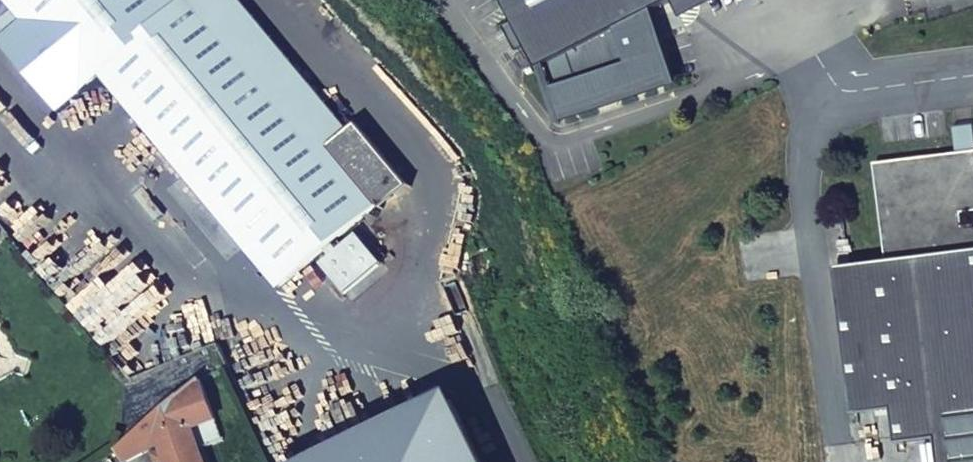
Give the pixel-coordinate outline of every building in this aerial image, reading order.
[(27,21),(9,36),(9,49),(59,109),(102,73),(278,286),(376,204),(328,146),(207,0),(9,0),(27,21)] [(540,69),(569,54),(577,81),(554,89),(563,118),(672,82),(662,54),(632,63),(620,28),(675,0),(504,0),(540,69)] [(355,124),(328,146),(376,204),(381,209),(408,187),(355,124)] [(874,167),(887,264),(893,263),(880,169),(944,161),(945,168),(972,164),(972,154),(874,167)] [(880,169),(893,263),(887,264),(853,268),(856,296),(841,313),(853,406),(894,401),(895,412),(898,445),(936,441),(939,461),(972,461),(972,164),(945,168),(944,161),(880,169)] [(326,272),(330,276),(366,246),(363,242),(326,272)] [(330,276),(350,301),(387,271),(366,246),(330,276)] [(201,383),(187,395),(119,450),(125,461),(133,461),(161,445),(167,461),(204,461),(200,450),(193,428),(217,420),(203,381),(201,383)] [(855,416),(895,412),(894,401),(853,406),(855,416)] [(324,461),(480,461),(452,402),(324,461)] [(193,428),(200,450),(224,442),(217,420),(193,428)] [(936,441),(898,445),(900,461),(939,461),(936,441)]
